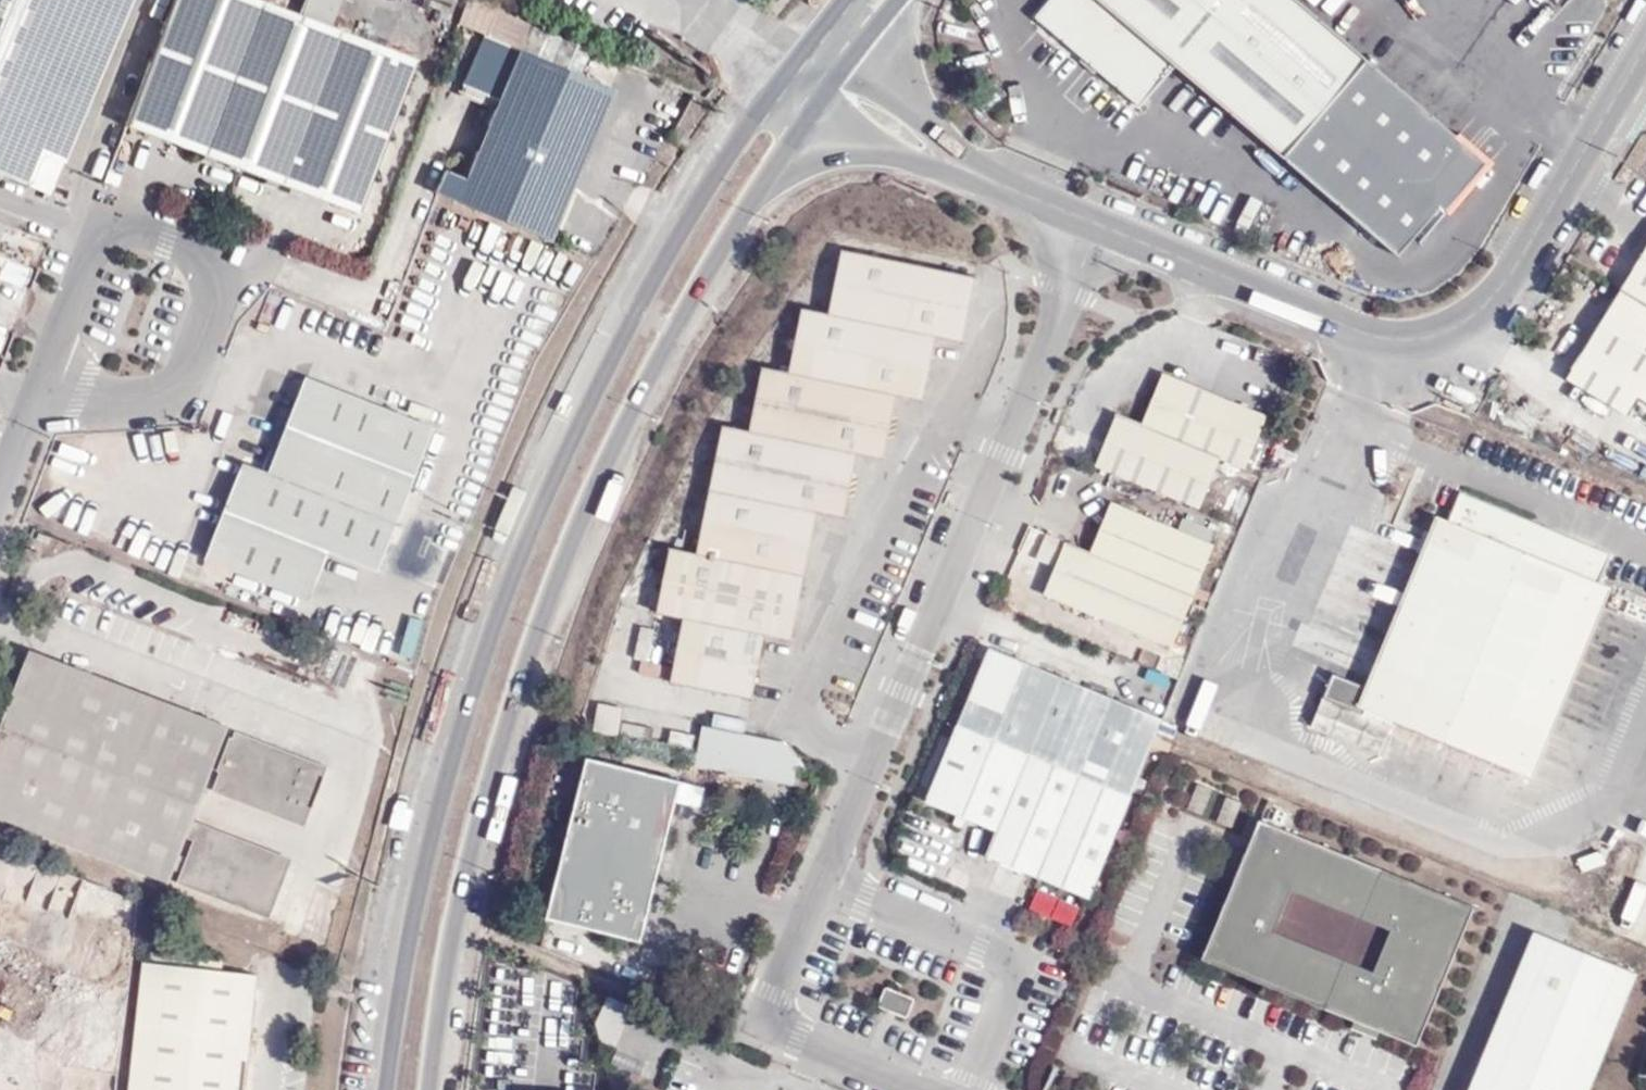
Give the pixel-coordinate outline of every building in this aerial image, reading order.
[(43,198),(127,0),(0,0),(0,179),(43,198)] [(265,0),(179,0),(131,122),(358,212),(418,61),(265,0)] [(1038,18),(1083,58),(1098,71),(1140,107),(1176,67),(1283,159),(1368,60),(1297,0),(1053,0),(1038,18)] [(590,51),(531,27),(521,51),(580,76),(590,51)] [(445,171),(437,192),(551,239),(614,90),(580,76),(521,51),(484,36),(463,85),(499,100),(466,180),(445,171)] [(1079,62),(1094,75),(1098,71),(1083,58),(1079,62)] [(979,277),(845,251),(833,316),(804,311),(792,376),(765,371),(753,434),(722,428),(698,554),(671,549),(658,614),(684,619),(672,683),(752,697),(764,634),(794,640),(818,513),(847,518),(859,455),(886,460),(899,396),(927,401),(939,337),(967,342),(979,277)] [(1622,291),(1645,305),(1645,251),(1622,291)] [(1645,404),(1645,305),(1622,291),(1567,380),(1626,416),(1637,399),(1645,404)] [(1124,417),(1104,466),(1204,508),(1226,459),(1249,468),(1270,418),(1168,378),(1147,426),(1124,417)] [(434,428),(308,379),(273,472),(245,461),(210,557),(313,597),(332,546),(380,566),(434,428)] [(1517,774),(1595,582),(1606,553),(1455,492),(1444,521),(1366,713),(1393,723),(1517,774)] [(1222,540),(1116,496),(1095,547),(1071,538),(1050,588),(1178,640),(1222,540)] [(1359,697),(1366,713),(1444,521),(1431,516),(1363,687),(1359,697)] [(1606,587),(1595,582),(1517,774),(1529,779),(1606,587)] [(401,653),(415,656),(423,619),(409,616),(401,653)] [(637,653),(651,655),(655,627),(641,625),(637,653)] [(999,645),(968,721),(1139,793),(1162,740),(1170,715),(999,645)] [(29,652),(0,731),(0,811),(165,875),(220,724),(29,652)] [(640,660),(639,673),(666,674),(667,661),(640,660)] [(1382,760),(1393,723),(1366,713),(1359,697),(1363,687),(1331,677),(1309,731),(1382,760)] [(600,705),(594,733),(618,737),(622,709),(600,705)] [(1139,793),(968,721),(936,801),(967,812),(963,821),(974,825),(977,816),(1006,828),(996,853),(1099,895),(1139,793)] [(704,723),(694,763),(794,786),(803,746),(704,723)] [(322,764),(230,729),(210,779),(302,817),(322,764)] [(681,782),(589,760),(550,922),(641,944),(681,782)] [(1473,904),(1260,816),(1203,955),(1354,1017),(1351,1026),(1375,1037),(1379,1028),(1417,1043),(1473,904)] [(286,861),(193,827),(175,877),(266,912),(286,861)] [(1637,972),(1535,930),(1469,1089),(1589,1089),(1637,972)] [(152,957),(136,1089),(252,1089),(266,970),(152,957)] [(916,1001),(886,989),(879,1008),(908,1019),(916,1001)] [(595,1019),(598,1028),(619,1036),(634,1003),(608,992),(595,1019)]
